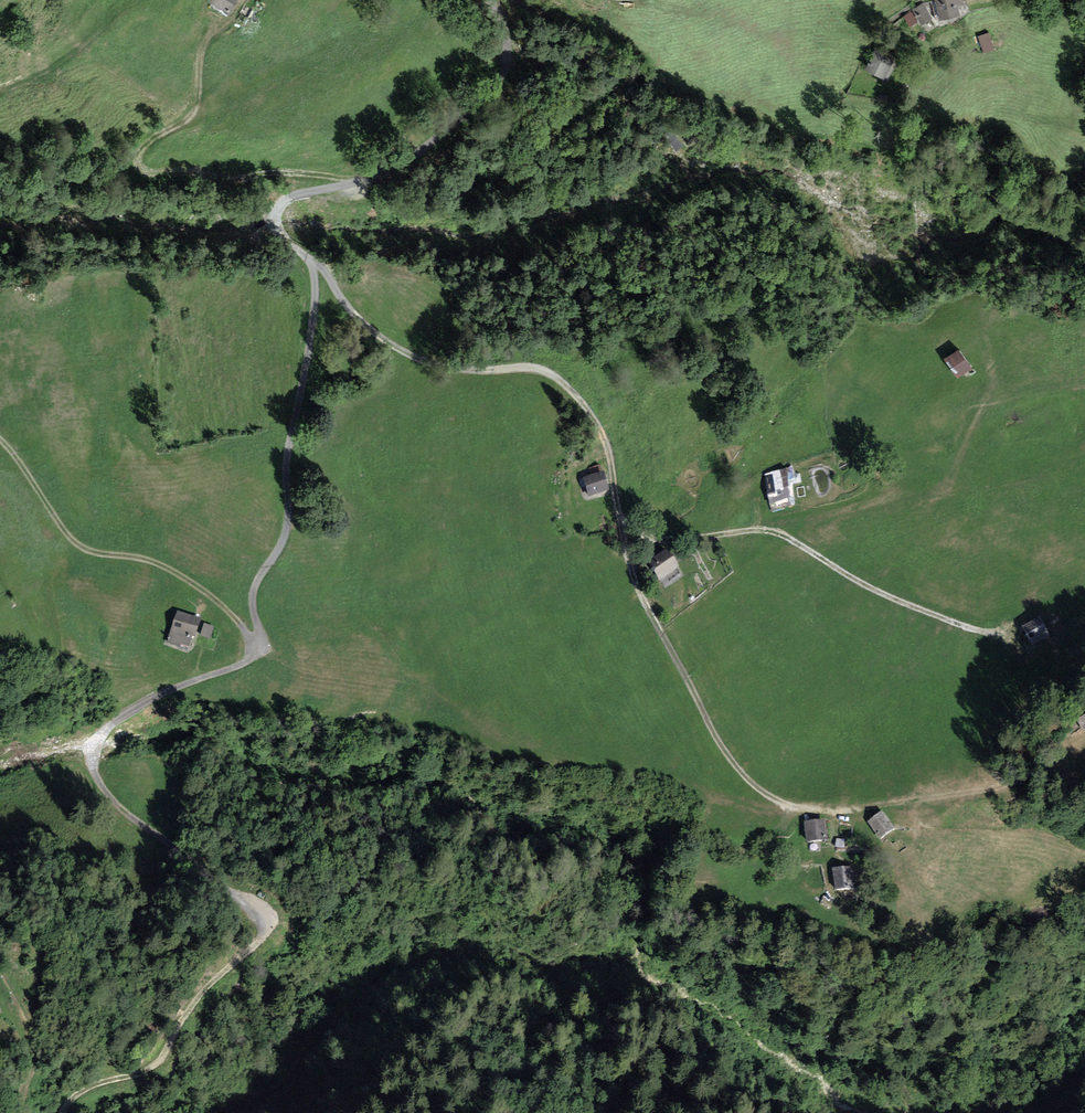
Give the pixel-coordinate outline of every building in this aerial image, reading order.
[(232,6),(235,0),(211,0),(210,2),(225,10),(228,4),(232,6)] [(959,14),(957,0),(935,0),(939,18),(959,14)] [(921,24),(932,17),(923,2),(912,8),(921,24)] [(865,68),(884,78),(893,59),(874,49),(865,68)] [(672,136),(680,145),(685,141),(676,132),(672,136)] [(943,359),(957,378),(972,367),(958,348),(943,359)] [(764,475),(771,505),(792,502),(787,470),(764,475)] [(582,483),(586,499),(609,492),(605,477),(582,483)] [(653,565),(661,579),(678,569),(670,555),(653,565)] [(180,614),(169,643),(187,650),(192,638),(197,640),(203,623),(180,614)] [(1045,621),(1026,630),(1035,647),(1054,638),(1045,621)] [(213,637),(216,625),(205,623),(202,635),(213,637)] [(1083,731),(1084,729),(1084,716),(1077,722),(1083,731)] [(882,812),(867,823),(880,841),(895,829),(882,812)] [(803,822),(805,844),(828,841),(826,820),(803,822)] [(833,869),(835,892),(855,890),(853,868),(833,869)]
